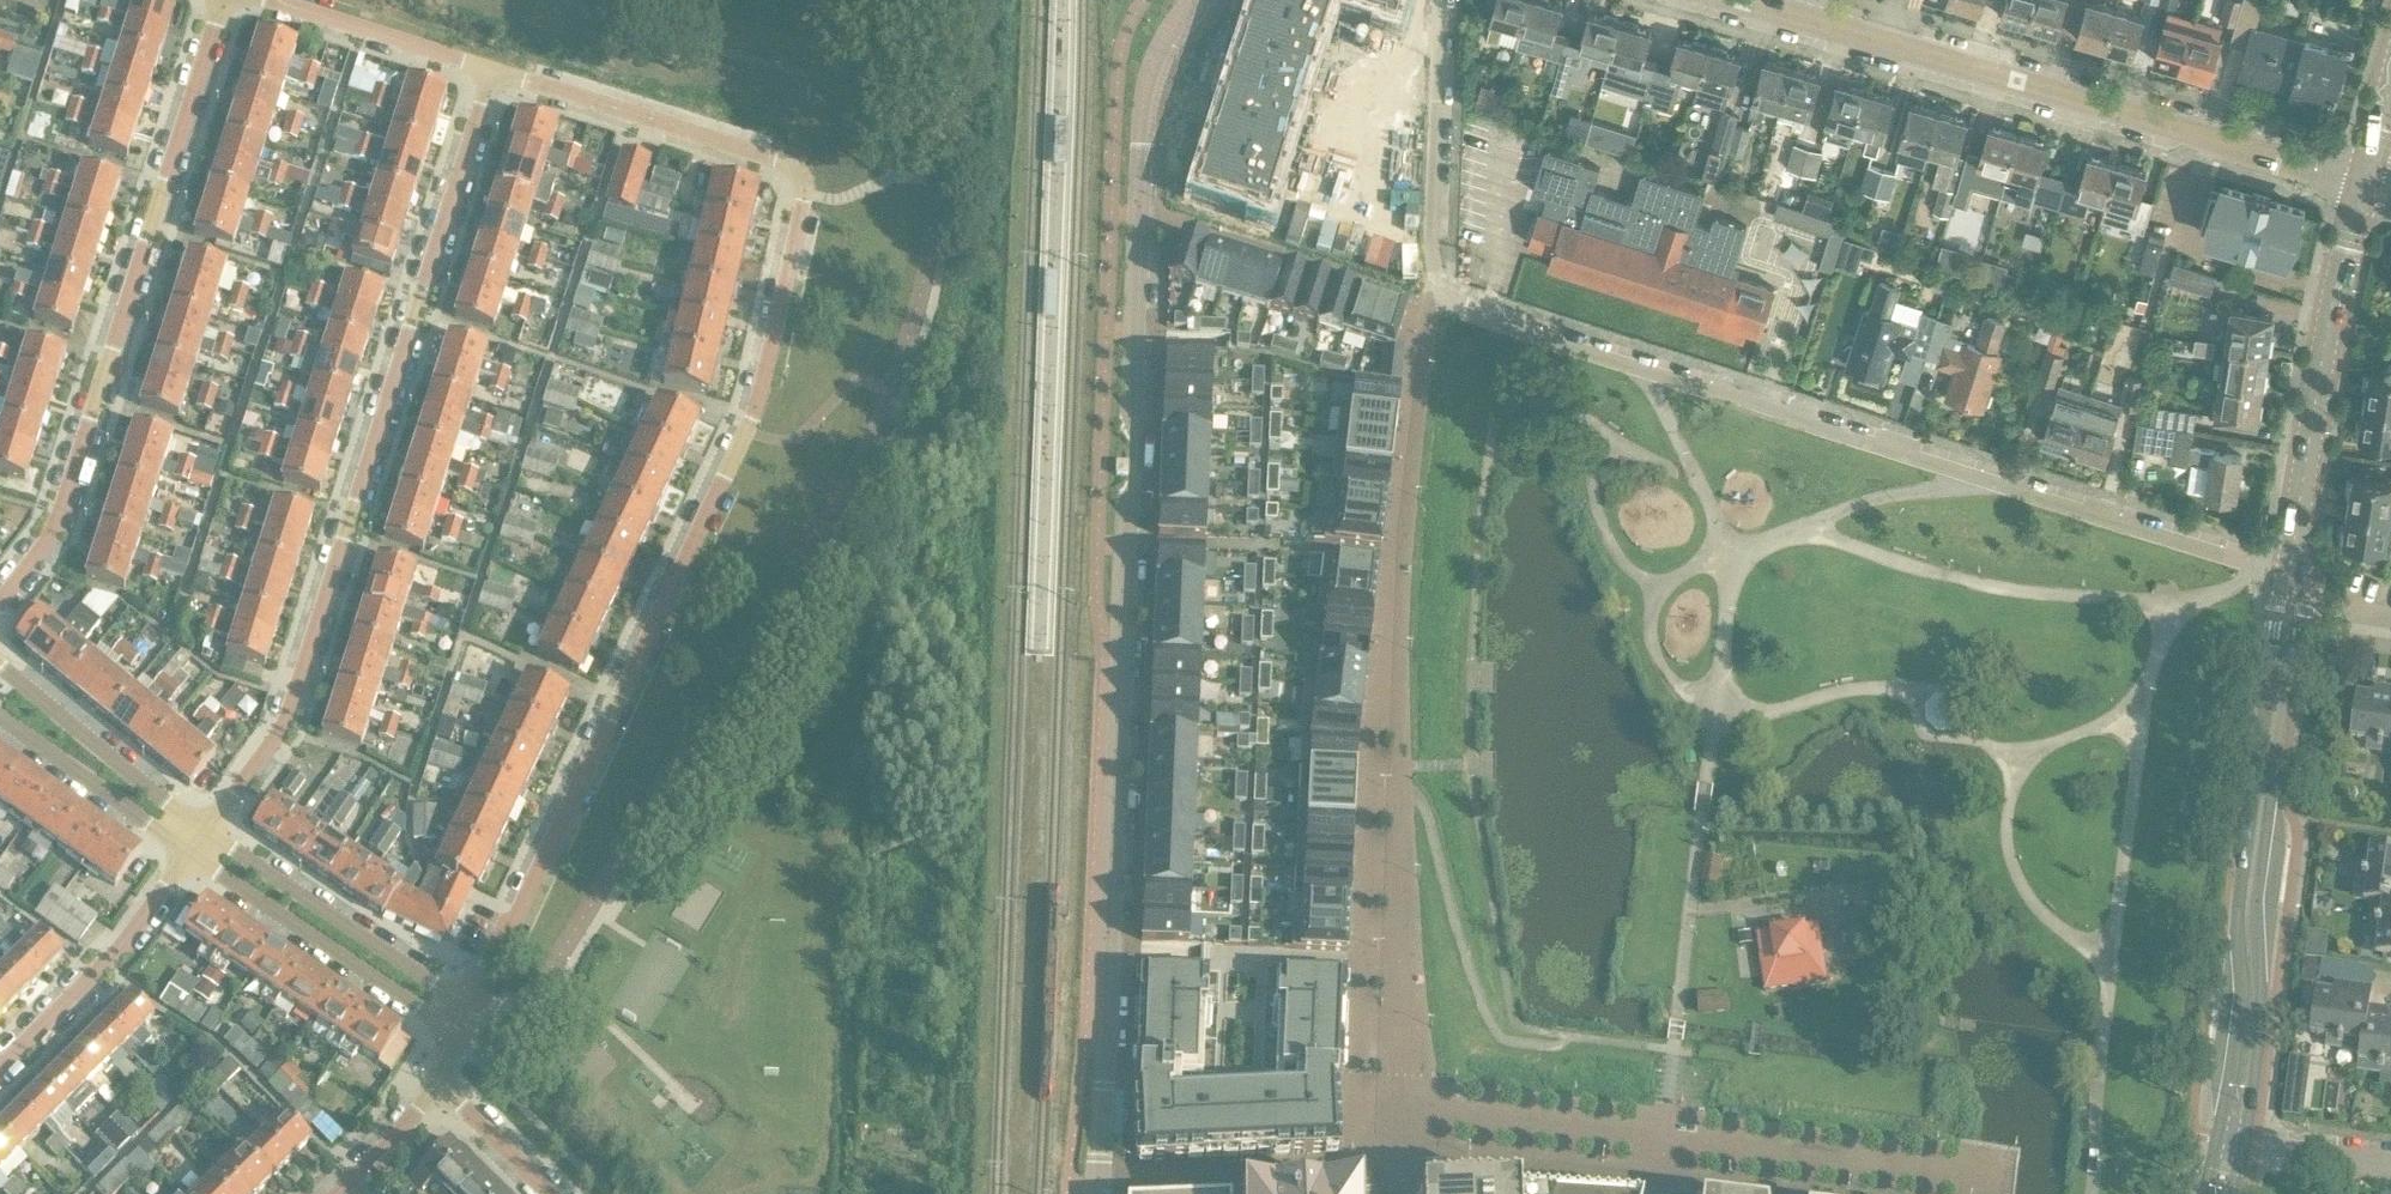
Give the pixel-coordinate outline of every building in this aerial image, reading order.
[(68,0),(64,12),(65,12),(75,15),(79,4),(78,4),(69,1),(68,0)] [(101,11),(115,16),(128,20),(167,32),(175,7),(175,6),(173,5),(156,0),(135,0),(132,8),(106,0),(105,0),(101,11)] [(1187,190),(1256,213),(1256,216),(1268,220),(1273,208),(1262,204),(1327,0),(1249,0),(1187,190)] [(1385,18),(1381,29),(1394,32),(1398,20),(1395,19),(1401,0),(1328,0),(1385,18)] [(1488,36),(1500,40),(1506,21),(1523,26),(1530,0),(1496,0),(1492,16),(1494,17),(1488,36)] [(1517,44),(1536,50),(1562,57),(1568,34),(1554,30),(1562,3),(1551,0),(1530,0),(1523,26),(1517,44)] [(1952,1),(1957,2),(1956,4),(1973,9),(1973,7),(1980,9),(1982,0),(1952,0),(1952,1)] [(2001,15),(2029,23),(2035,0),(2006,0),(2001,15)] [(2029,23),(2056,31),(2065,0),(2035,0),(2029,23)] [(2115,8),(2090,0),(2088,0),(2077,37),(2104,45),(2115,8)] [(2243,0),(2225,0),(2219,19),(2236,24),(2243,0)] [(2254,27),(2262,0),(2243,0),(2236,24),(2231,43),(2247,47),(2238,75),(2290,91),(2290,92),(2331,105),(2336,90),(2341,92),(2347,70),(2342,69),(2346,53),(2305,41),(2304,42),(2254,27)] [(2115,8),(2104,45),(2132,53),(2143,16),(2115,8)] [(1562,57),(1552,88),(1567,92),(1572,77),(1583,80),(1590,58),(1608,63),(1621,18),(1604,13),(1604,15),(1590,11),(1582,38),(1568,34),(1562,57)] [(2181,67),(2195,19),(2168,11),(2154,59),(2181,67)] [(101,12),(97,24),(111,29),(114,17),(101,12)] [(1608,63),(1603,82),(1647,95),(1651,84),(1658,60),(1644,56),(1651,30),(1638,26),(1638,23),(1621,18),(1608,63)] [(2195,19),(2181,67),(2184,67),(2183,69),(2196,73),(2196,71),(2209,75),(2220,36),(2217,36),(2220,26),(2195,19)] [(128,20),(120,45),(159,58),(167,32),(128,20)] [(257,33),(249,59),(287,71),(291,60),(296,45),(257,33)] [(0,47),(0,53),(13,57),(15,50),(17,42),(15,41),(3,37),(0,47)] [(1647,95),(1646,100),(1661,104),(1662,101),(1674,104),(1681,79),(1699,84),(1711,44),(1695,39),(1694,42),(1679,38),(1671,64),(1658,60),(1651,84),(1647,95)] [(103,55),(100,67),(112,71),(151,83),(157,64),(159,58),(120,45),(119,48),(107,44),(103,55)] [(1699,84),(1696,97),(1710,101),(1725,105),(1731,86),(1732,86),(1740,56),(1727,52),(1728,49),(1711,44),(1699,84)] [(13,57),(6,77),(32,86),(40,58),(15,50),(13,57)] [(87,50),(84,62),(100,67),(103,55),(87,50)] [(359,56),(349,88),(387,99),(391,88),(378,83),(360,71),(364,58),(359,56)] [(249,59),(241,85),(279,97),(284,83),(311,91),(315,80),(301,76),(249,59)] [(1781,105),(1792,68),(1764,60),(1753,97),(1755,98),(1750,114),(1761,117),(1765,101),(1781,105)] [(84,62),(80,73),(96,78),(99,70),(100,67),(84,62)] [(305,64),(301,76),(315,80),(318,69),(305,64)] [(1792,68),(1781,105),(1778,114),(1795,119),(1793,127),(1803,130),(1808,113),(1809,113),(1820,76),(1792,68)] [(112,71),(104,96),(143,108),(151,83),(112,71)] [(400,104),(439,115),(446,92),(408,80),(400,104)] [(1829,118),(1824,136),(1850,143),(1855,126),(1866,89),(1839,81),(1828,118),(1829,118)] [(241,85),(233,110),(271,122),(279,97),(241,85)] [(349,90),(345,101),(382,113),(387,99),(349,88),(348,90),(349,90)] [(1866,89),(1855,126),(1871,131),(1866,147),(1877,150),(1882,133),(1883,134),(1894,97),(1866,89)] [(1480,91),(1476,105),(1497,112),(1502,98),(1480,91)] [(86,106),(82,117),(96,121),(134,134),(143,108),(104,96),(99,110),(86,106)] [(72,101),(69,112),(82,117),(86,106),(72,101)] [(1902,140),(1897,157),(1909,160),(1924,165),(1929,148),(1940,111),(1912,103),(1901,139),(1902,140)] [(431,141),(439,115),(400,104),(392,129),(431,141)] [(233,110),(225,135),(263,147),(269,130),(271,122),(233,110)] [(1737,115),(1723,111),(1711,148),(1726,153),(1737,115)] [(1940,111),(1929,148),(1944,152),(1935,183),(1942,185),(1935,209),(1948,213),(1953,194),(1955,195),(1956,195),(1960,178),(1966,159),(1957,156),(1968,119),(1940,111)] [(69,112),(65,124),(78,128),(82,117),(69,112)] [(289,115),(285,126),(299,131),(302,119),(289,115)] [(519,116),(510,142),(548,154),(557,128),(519,116)] [(96,121),(88,147),(126,160),(134,134),(96,121)] [(1750,129),(1737,124),(1730,150),(1742,154),(1750,129)] [(1955,195),(1953,200),(1967,205),(1969,199),(1973,185),(2001,193),(2005,179),(2008,170),(2019,134),(1990,125),(1982,154),(1969,150),(1966,159),(1960,178),(1956,195),(1955,195)] [(299,131),(285,126),(283,134),(282,138),(295,142),(299,131)] [(423,167),(431,141),(392,129),(386,150),(372,145),(374,143),(350,135),(347,144),(423,167)] [(2005,179),(2001,193),(2033,202),(2034,198),(2059,205),(2066,180),(2039,171),(2048,142),(2019,134),(2008,170),(2005,179)] [(10,147),(13,139),(0,135),(0,144),(10,147)] [(225,135),(216,163),(270,180),(282,184),(283,181),(304,188),(308,177),(273,166),(272,170),(258,165),(263,147),(225,135)] [(423,167),(347,144),(336,140),(336,142),(337,143),(334,154),(380,169),(376,181),(414,193),(423,167)] [(510,142),(502,167),(540,179),(541,179),(548,154),(510,142)] [(1802,171),(1809,146),(1795,142),(1788,168),(1802,171)] [(1553,249),(1549,264),(1701,314),(1698,325),(1742,340),(1746,329),(1759,333),(1774,286),(1725,270),(1728,260),(1735,262),(1747,226),(1715,215),(1711,226),(1696,221),(1706,191),(1643,170),(1633,200),(1594,187),(1601,166),(1583,160),(1584,157),(1548,145),(1534,189),(1547,193),(1542,211),(1539,210),(1529,241),(1553,249)] [(1809,146),(1802,171),(1816,175),(1823,150),(1809,146)] [(565,148),(561,158),(578,164),(578,162),(581,153),(579,152),(565,148)] [(639,195),(642,187),(650,163),(622,154),(606,205),(634,214),(635,209),(639,195)] [(2066,180),(2059,205),(2083,212),(2089,194),(2107,199),(2118,163),(2090,154),(2081,184),(2066,180)] [(1,191),(11,159),(0,155),(0,191),(1,191)] [(561,158),(559,168),(575,173),(578,164),(561,158)] [(216,163),(209,186),(247,198),(252,184),(252,182),(268,187),(270,180),(216,163)] [(2107,199),(2101,220),(2119,225),(2144,232),(2152,205),(2138,201),(2147,171),(2118,163),(2107,199)] [(1876,193),(1883,168),(1869,164),(1861,189),(1876,193)] [(502,167),(494,192),(560,214),(560,212),(570,215),(573,205),(550,198),(555,183),(541,179),(540,179),(502,167)] [(82,168),(74,194),(111,206),(119,180),(82,168)] [(1883,168),(1876,193),(1889,197),(1897,172),(1883,168)] [(650,186),(658,189),(673,193),(672,195),(676,196),(681,178),(654,170),(650,186)] [(42,173),(39,183),(46,185),(61,190),(65,178),(49,173),(49,174),(42,173)] [(268,187),(267,191),(280,195),(284,184),(282,184),(270,180),(268,187)] [(406,218),(414,193),(376,181),(372,196),(344,188),(343,193),(328,189),(327,193),(368,207),(406,218)] [(704,215),(749,226),(757,192),(713,181),(704,215)] [(46,185),(41,196),(57,201),(61,190),(46,185)] [(2211,189),(2201,226),(2210,229),(2208,235),(2285,257),(2287,251),(2292,252),(2302,215),(2297,214),(2299,207),(2270,199),(2271,196),(2254,191),(2253,194),(2223,185),(2221,192),(2211,189)] [(209,186),(202,208),(240,221),(243,212),(247,198),(209,186)] [(642,187),(639,195),(654,200),(658,189),(650,186),(649,190),(642,187)] [(658,189),(654,200),(669,205),(671,197),(672,195),(673,193),(658,189)] [(61,190),(57,201),(70,205),(65,219),(103,231),(111,206),(74,194),(61,190)] [(337,209),(364,218),(360,232),(398,244),(406,218),(368,207),(327,193),(318,190),(315,203),(337,209)] [(494,192),(486,217),(524,230),(529,217),(529,215),(556,224),(560,214),(494,192)] [(639,195),(635,209),(650,213),(654,200),(639,195)] [(654,200),(650,213),(665,218),(669,205),(654,200)] [(1847,224),(1779,201),(1774,217),(1826,234),(1816,265),(1832,269),(1847,224)] [(202,208),(193,237),(231,249),(236,234),(250,239),(263,243),(263,241),(286,249),(291,237),(269,230),(268,230),(254,225),(240,221),(202,208)] [(257,214),(254,225),(268,230),(271,218),(257,214)] [(741,260),(749,226),(704,215),(696,249),(741,260)] [(566,216),(563,226),(575,230),(578,220),(566,216)] [(486,217),(478,242),(516,255),(524,230),(486,217)] [(47,230),(43,241),(57,245),(95,257),(103,231),(65,219),(62,231),(61,234),(47,230)] [(347,228),(332,223),(328,234),(344,239),(347,228)] [(1884,224),(1878,243),(1895,248),(1901,229),(1884,224)] [(34,225),(30,237),(43,241),(47,230),(34,225)] [(344,239),(343,241),(356,245),(351,258),(390,270),(398,244),(360,232),(347,229),(344,239)] [(607,229),(603,242),(621,249),(626,235),(607,229)] [(29,236),(25,247),(40,252),(41,247),(43,241),(30,237),(29,236)] [(1206,243),(1183,236),(1168,280),(1192,288),(1206,243)] [(43,241),(41,247),(55,251),(49,270),(87,282),(95,257),(57,245),(43,241)] [(478,242),(470,267),(508,280),(516,255),(478,242)] [(1231,251),(1206,243),(1192,288),(1217,296),(1231,251)] [(594,244),(590,256),(606,261),(610,250),(594,244)] [(1865,244),(1861,256),(1872,259),(1876,247),(1865,244)] [(1942,245),(1936,265),(1962,273),(1968,252),(1942,245)] [(534,246),(530,258),(545,263),(549,251),(534,246)] [(688,284),(733,294),(741,260),(696,249),(688,284)] [(610,250),(606,261),(622,266),(626,255),(610,250)] [(1231,251),(1217,296),(1241,303),(1255,259),(1231,251)] [(2160,258),(2144,254),(2140,268),(2156,272),(2160,258)] [(179,282),(217,294),(225,267),(187,255),(179,282)] [(586,267),(602,272),(606,261),(590,256),(586,267)] [(542,274),(545,263),(530,258),(526,269),(542,274)] [(1255,259),(1241,303),(1268,312),(1283,268),(1255,259)] [(606,261),(602,272),(618,277),(622,266),(606,261)] [(1981,279),(1998,283),(2003,266),(1986,261),(1981,279)] [(2215,274),(2186,265),(2176,262),(2170,279),(2209,292),(2215,274)] [(470,267),(462,293),(500,305),(500,304),(514,309),(518,297),(504,293),(508,280),(470,267)] [(1307,276),(1283,268),(1268,312),(1293,320),(1307,276)] [(18,275),(14,287),(28,292),(41,296),(79,308),(87,282),(49,270),(45,282),(45,283),(18,275)] [(591,275),(587,286),(609,294),(613,283),(591,275)] [(1307,276),(1293,320),(1318,328),(1332,283),(1307,276)] [(312,283),(308,297),(374,318),(383,291),(345,279),(337,304),(325,300),(328,289),(312,283)] [(1901,320),(1891,317),(1901,285),(1881,279),(1870,310),(1865,309),(1852,349),(1849,348),(1846,360),(1848,360),(1847,364),(1882,376),(1892,348),(1910,354),(1911,348),(1925,353),(1937,316),(1922,311),(1919,322),(1902,317),(1901,320)] [(209,319),(217,294),(179,282),(171,307),(209,319)] [(1357,291),(1332,283),(1318,328),(1342,336),(1357,291)] [(724,329),(733,294),(688,284),(680,318),(724,329)] [(235,285),(231,296),(247,301),(250,290),(235,285)] [(2067,285),(2046,350),(2045,349),(2036,378),(2053,383),(2066,344),(2060,342),(2072,307),(2076,308),(2082,290),(2067,285)] [(13,287),(10,296),(25,301),(28,292),(14,287),(13,287)] [(596,294),(578,288),(572,307),(589,313),(596,294)] [(1357,291),(1342,336),(1367,344),(1381,299),(1357,291)] [(462,293),(453,318),(492,331),(500,305),(462,293)] [(41,296),(33,321),(71,333),(79,308),(41,296)] [(243,312),(247,301),(231,296),(228,308),(243,312)] [(2135,307),(2144,310),(2147,299),(2138,296),(2135,307)] [(308,297),(304,307),(333,316),(328,331),(367,343),(374,318),(308,297)] [(514,309),(514,310),(528,314),(528,313),(532,303),(532,302),(518,297),(514,309)] [(1407,308),(1381,299),(1367,344),(1384,349),(1379,389),(1399,391),(1403,351),(1394,350),(1407,308)] [(2042,301),(2037,316),(2054,322),(2059,307),(2042,301)] [(205,332),(209,319),(171,307),(163,331),(215,348),(219,336),(205,332)] [(2227,343),(2267,350),(2268,348),(2271,349),(2274,332),(2271,332),(2273,314),(2233,307),(2227,343)] [(514,310),(511,320),(525,325),(528,314),(514,310)] [(572,311),(568,322),(584,327),(587,316),(572,311)] [(1937,316),(1925,353),(1939,357),(1937,362),(1955,368),(1946,397),(1982,409),(1983,404),(1985,405),(1989,393),(1987,392),(2000,352),(1994,350),(2004,321),(1987,315),(1977,344),(1965,340),(1966,337),(1948,331),(1952,321),(1937,316)] [(587,316),(584,327),(599,332),(603,321),(587,316)] [(1187,316),(1174,316),(1174,328),(1187,329),(1187,316)] [(672,352),(716,363),(724,329),(680,318),(672,352)] [(276,321),(270,339),(271,339),(285,343),(291,325),(277,321),(276,321)] [(1212,322),(1199,321),(1199,334),(1212,334),(1212,322)] [(565,333),(575,336),(580,338),(584,327),(568,322),(565,333)] [(1225,322),(1212,322),(1212,334),(1225,334),(1225,322)] [(584,327),(580,338),(594,342),(596,343),(599,332),(584,327)] [(212,359),(215,348),(163,331),(155,356),(194,369),(198,355),(212,359)] [(249,331),(244,347),(256,351),(261,335),(249,331)] [(324,345),(320,356),(359,368),(367,343),(328,331),(324,345)] [(235,342),(219,336),(215,348),(231,353),(235,342)] [(440,362),(506,383),(510,372),(482,364),(487,349),(448,336),(440,362)] [(1198,1007),(1196,1066),(1282,1070),(1284,1005),(1277,1005),(1278,970),(1310,339),(1231,336),(1230,344),(1204,954),(1203,972),(1207,972),(1206,1007),(1198,1007)] [(310,341),(297,337),(293,347),(307,352),(310,341)] [(18,367),(57,379),(65,354),(26,341),(18,367)] [(2265,367),(2267,350),(2227,343),(2221,379),(2261,386),(2262,383),(2265,384),(2268,367),(2265,367)] [(293,347),(289,359),(303,363),(299,376),(313,380),(313,381),(351,393),(359,368),(320,356),(307,352),(293,347)] [(228,364),(231,353),(215,348),(212,359),(228,364)] [(0,349),(0,362),(6,364),(9,352),(0,349)] [(708,397),(716,363),(672,352),(663,386),(708,397)] [(1211,354),(1165,353),(1164,381),(1210,382),(1211,354)] [(1323,355),(1319,366),(1332,370),(1335,359),(1323,355)] [(186,393),(194,369),(155,356),(147,381),(186,393)] [(1335,359),(1332,370),(1344,374),(1348,363),(1335,359)] [(502,395),(506,383),(440,362),(432,387),(471,399),(475,386),(502,395)] [(258,376),(268,379),(271,380),(274,370),(262,365),(260,372),(258,376)] [(48,405),(57,379),(18,367),(10,393),(48,405)] [(2365,389),(2368,389),(2365,404),(2390,408),(2390,374),(2371,371),(2370,374),(2367,373),(2365,389)] [(2142,378),(2125,375),(2121,406),(2138,408),(2142,378)] [(2259,402),(2261,386),(2221,379),(2215,415),(2256,422),(2257,419),(2259,419),(2262,403),(2259,402)] [(177,420),(186,393),(147,381),(139,407),(177,420)] [(281,386),(277,397),(291,402),(291,401),(298,404),(305,406),(343,418),(351,393),(313,381),(308,395),(281,386)] [(1210,382),(1164,381),(1163,407),(1209,408),(1210,382)] [(549,382),(546,393),(562,399),(565,388),(549,382)] [(203,385),(199,398),(215,403),(219,390),(203,385)] [(2072,448),(2090,395),(2059,385),(2052,408),(2052,407),(2042,438),(2072,448)] [(1399,391),(1379,389),(1353,386),(1350,412),(1396,417),(1399,391)] [(424,413),(517,442),(523,422),(497,415),(494,423),(466,414),(471,399),(432,387),(424,413)] [(565,388),(562,399),(578,404),(581,393),(565,388)] [(40,430),(48,405),(10,393),(2,418),(40,430)] [(542,405),(558,410),(562,399),(546,393),(542,405)] [(2090,395),(2072,448),(2103,457),(2113,427),(2118,409),(2100,403),(2102,398),(2090,395)] [(277,397),(274,409),(287,413),(291,402),(277,397)] [(212,413),(215,403),(199,398),(196,408),(212,413)] [(562,399),(558,410),(574,415),(578,404),(562,399)] [(641,435),(683,455),(698,423),(656,403),(641,435)] [(2358,433),(2361,434),(2360,436),(2390,441),(2390,408),(2365,404),(2363,419),(2360,419),(2358,433)] [(231,420),(234,410),(220,406),(217,416),(231,420)] [(305,406),(297,431),(335,443),(343,418),(305,406)] [(2151,422),(2151,423),(2192,430),(2194,412),(2154,406),(2151,422)] [(1209,408),(1163,407),(1162,432),(1208,434),(1209,408)] [(1396,417),(1350,412),(1340,410),(1336,437),(1393,444),(1396,417)] [(548,411),(542,427),(557,432),(563,416),(548,411)] [(424,413),(416,438),(455,450),(459,437),(486,446),(507,452),(508,447),(516,450),(518,442),(517,442),(424,413)] [(40,430),(2,418),(0,424),(0,446),(32,456),(40,430)] [(2136,433),(2134,445),(2171,451),(2170,461),(2187,464),(2187,460),(2211,464),(2206,494),(2235,499),(2242,455),(2214,450),(2214,449),(2189,445),(2192,430),(2151,423),(2151,422),(2138,420),(2136,433)] [(125,451),(164,464),(172,438),(133,426),(125,451)] [(289,455),(288,456),(327,468),(335,443),(297,431),(289,455)] [(1208,434),(1162,432),(1161,458),(1207,460),(1208,434)] [(668,487),(683,455),(641,435),(625,466),(668,487)] [(265,436),(262,448),(275,451),(279,440),(265,436)] [(1393,444),(1336,437),(1333,464),(1390,471),(1393,444)] [(451,463),(455,450),(416,438),(408,463),(447,476),(447,475),(460,480),(484,487),(487,474),(451,463)] [(247,443),(244,453),(258,458),(285,467),(281,483),(319,494),(327,468),(275,452),(262,448),(247,443)] [(32,456),(0,446),(0,474),(24,482),(32,456)] [(527,449),(524,461),(540,466),(543,454),(527,449)] [(201,450),(197,462),(193,473),(214,479),(221,457),(201,450)] [(177,468),(164,464),(125,451),(117,477),(155,489),(160,475),(174,479),(177,468)] [(543,454),(540,466),(556,470),(559,459),(543,454)] [(197,462),(181,456),(177,468),(193,473),(197,462)] [(1207,460),(1161,458),(1160,484),(1206,486),(1207,460)] [(520,472),(536,477),(540,466),(524,461),(520,472)] [(439,501),(447,476),(408,463),(400,489),(439,501)] [(1116,464),(1115,477),(1127,478),(1128,465),(1116,464)] [(1390,471),(1333,464),(1330,489),(1387,496),(1390,471)] [(540,466),(536,477),(552,482),(556,470),(540,466)] [(610,498),(653,518),(668,487),(625,466),(610,498)] [(193,473),(177,468),(174,479),(190,484),(193,473)] [(214,479),(193,473),(190,484),(210,491),(214,479)] [(2349,492),(2351,492),(2349,508),(2390,514),(2390,480),(2354,474),(2354,477),(2351,477),(2349,492)] [(151,503),(155,489),(117,477),(109,503),(161,519),(175,523),(175,522),(199,530),(202,518),(179,511),(178,512),(151,503)] [(492,488),(484,487),(460,480),(456,490),(489,501),(492,488)] [(1206,486),(1160,484),(1159,510),(1205,511),(1206,486)] [(434,514),(439,501),(400,489),(392,514),(430,526),(434,514)] [(1387,496),(1330,489),(1327,514),(1384,521),(1387,496)] [(638,550),(653,518),(610,498),(595,530),(638,550)] [(254,512),(250,524),(253,525),(265,529),(304,541),(312,514),(274,502),(270,517),(254,512)] [(109,503),(101,528),(139,540),(144,526),(147,515),(109,503)] [(242,508),(238,520),(250,524),(254,512),(242,508)] [(2342,537),(2344,538),(2344,540),(2369,544),(2369,547),(2383,549),(2384,546),(2389,547),(2390,535),(2390,514),(2349,508),(2346,523),(2344,522),(2342,537)] [(1205,511),(1159,510),(1158,537),(1204,538),(1205,511)] [(422,552),(430,526),(392,514),(384,539),(422,552)] [(1384,521),(1327,514),(1324,541),(1380,548),(1384,521)] [(506,517),(503,528),(518,533),(522,522),(506,517)] [(462,523),(448,518),(444,530),(458,534),(462,523)] [(161,519),(158,529),(172,533),(175,523),(161,519)] [(238,520),(235,531),(250,536),(253,525),(250,524),(238,520)] [(522,522),(518,533),(534,538),(538,526),(522,522)] [(93,554),(131,566),(145,570),(158,575),(159,572),(182,580),(185,569),(172,565),(135,554),(139,540),(101,528),(93,554)] [(499,539),(515,544),(518,533),(503,528),(499,539)] [(265,529),(258,553),(296,565),(304,541),(265,529)] [(483,541),(458,534),(444,530),(441,541),(479,553),(483,541)] [(580,561),(623,582),(638,550),(595,530),(580,561)] [(518,533),(515,544),(531,549),(534,538),(518,533)] [(177,549),(172,565),(185,569),(187,570),(192,554),(177,549)] [(1204,552),(1157,550),(1156,578),(1203,580),(1204,552)] [(254,566),(250,579),(288,591),(296,565),(258,553),(254,566)] [(123,592),(131,566),(93,554),(85,580),(123,592)] [(1332,557),(1324,556),(1321,582),(1375,589),(1379,562),(1332,557)] [(2353,557),(2352,566),(2360,567),(2362,559),(2353,557)] [(378,558),(370,584),(408,596),(437,605),(441,594),(412,585),(416,570),(378,558)] [(608,613),(623,582),(580,561),(565,593),(608,613)] [(200,563),(197,576),(219,582),(223,570),(200,563)] [(155,585),(158,575),(145,570),(141,581),(155,585)] [(223,570),(219,582),(233,586),(237,574),(223,570)] [(237,574),(233,586),(247,590),(242,603),(280,615),(288,591),(250,579),(237,574)] [(1203,580),(1156,578),(1155,604),(1202,606),(1203,580)] [(1375,589),(1321,582),(1317,610),(1326,611),(1326,610),(1372,616),(1375,589)] [(370,584),(362,609),(400,621),(413,626),(429,630),(432,619),(404,610),(408,596),(370,584)] [(485,584),(481,595),(497,600),(501,589),(485,584)] [(501,589),(497,600),(513,605),(516,594),(501,589)] [(20,633),(16,639),(27,648),(27,649),(24,653),(45,670),(89,617),(90,617),(106,597),(92,593),(80,608),(62,631),(38,611),(20,633)] [(565,593),(550,624),(593,644),(608,613),(565,593)] [(477,607),(493,612),(497,600),(481,595),(477,607)] [(89,617),(45,670),(66,687),(91,656),(80,646),(98,624),(99,622),(118,601),(106,597),(90,617),(89,617)] [(497,600),(493,612),(509,617),(513,605),(497,600)] [(238,618),(235,629),(273,640),(280,615),(242,603),(238,617),(238,618)] [(1202,606),(1155,604),(1154,630),(1201,632),(1202,606)] [(210,609),(207,620),(221,625),(224,613),(210,609)] [(362,609),(354,635),(392,646),(397,632),(400,621),(362,609)] [(1323,635),(1369,640),(1372,616),(1326,610),(1326,611),(1323,635)] [(207,620),(203,632),(218,636),(221,625),(207,620)] [(535,657),(578,677),(593,644),(550,624),(535,657)] [(221,625),(218,636),(230,640),(226,655),(264,667),(272,640),(221,625)] [(410,636),(409,638),(425,643),(429,630),(413,626),(410,636)] [(1201,632),(1154,630),(1153,656),(1200,658),(1201,632)] [(354,635),(346,660),(412,680),(416,669),(388,660),(392,646),(354,635)] [(1369,640),(1323,635),(1319,661),(1366,667),(1369,640)] [(122,640),(111,654),(121,662),(132,649),(122,640)] [(132,649),(121,662),(130,669),(141,657),(132,649)] [(91,656),(66,687),(86,704),(97,691),(112,673),(91,656)] [(1200,658),(1153,656),(1152,682),(1199,684),(1200,658)] [(346,660),(338,685),(376,697),(381,684),(408,693),(412,680),(346,660)] [(1366,667),(1319,661),(1316,686),(1363,692),(1366,667)] [(97,691),(86,704),(96,712),(108,721),(133,689),(121,680),(130,669),(129,668),(121,662),(113,673),(97,692),(97,691)] [(133,689),(108,721),(128,738),(181,672),(180,671),(171,681),(162,674),(143,697),(133,689)] [(181,672),(128,738),(149,754),(174,723),(162,713),(170,701),(171,703),(189,679),(181,672)] [(456,675),(452,687),(468,692),(472,681),(456,675)] [(511,709),(553,729),(568,697),(526,677),(511,709)] [(472,681),(468,692),(484,697),(488,686),(483,684),(472,681)] [(1199,684),(1152,682),(1151,704),(1198,706),(1199,684)] [(338,685),(330,710),(368,722),(376,697),(338,685)] [(1363,692),(1316,686),(1313,715),(1359,720),(1363,692)] [(449,698),(464,703),(468,692),(452,687),(449,698)] [(234,689),(220,708),(231,716),(245,698),(234,689)] [(468,692),(464,703),(480,708),(484,697),(468,692)] [(2351,741),(2378,745),(2377,755),(2390,757),(2390,700),(2357,695),(2351,741)] [(202,709),(193,721),(202,728),(203,729),(213,717),(213,718),(220,708),(210,700),(202,709)] [(1198,706),(1151,704),(1150,731),(1197,733),(1198,706)] [(538,761),(553,729),(511,709),(496,741),(538,761)] [(330,710),(322,736),(360,748),(368,722),(330,710)] [(385,718),(382,726),(396,730),(400,719),(386,715),(385,718)] [(1359,720),(1313,715),(1310,740),(1356,744),(1359,720)] [(195,740),(169,771),(189,787),(215,756),(203,746),(211,735),(220,723),(213,718),(213,717),(203,729),(195,740)] [(174,723),(149,754),(169,771),(195,740),(184,731),(174,723)] [(382,726),(379,737),(392,742),(396,730),(382,726)] [(1197,733),(1150,731),(1149,760),(1195,762),(1197,733)] [(1355,772),(1356,744),(1310,740),(1310,741),(1301,740),(1300,769),(1310,769),(1355,772)] [(481,773),(523,793),(538,761),(496,741),(481,773)] [(434,743),(430,754),(446,759),(450,748),(434,743)] [(450,748),(446,759),(462,764),(466,753),(450,748)] [(22,767),(0,751),(0,798),(22,767)] [(427,765),(443,770),(446,759),(430,754),(427,765)] [(446,759),(443,770),(459,775),(462,764),(446,759)] [(1195,762),(1149,760),(1147,786),(1194,787),(1195,762)] [(81,809),(22,767),(0,798),(0,806),(10,813),(4,822),(20,834),(26,825),(55,845),(81,809)] [(1310,769),(1309,792),(1308,794),(1354,796),(1355,772),(1310,769)] [(294,799),(306,782),(293,773),(281,790),(294,799)] [(508,825),(523,793),(481,773),(466,805),(508,825)] [(1194,787),(1147,786),(1146,811),(1193,813),(1194,787)] [(1308,794),(1309,792),(1299,792),(1297,819),(1353,822),(1354,796),(1308,794)] [(342,794),(332,808),(348,818),(357,805),(342,794)] [(2327,796),(2325,811),(2335,812),(2337,797),(2327,796)] [(279,849),(299,818),(273,801),(253,831),(279,849)] [(451,837),(493,857),(508,825),(466,805),(451,837)] [(413,807),(413,824),(425,824),(425,807),(413,807)] [(425,807),(425,824),(436,824),(437,808),(425,807)] [(340,829),(348,818),(332,808),(320,824),(329,830),(333,824),(340,829)] [(81,809),(55,845),(114,888),(140,851),(81,809)] [(1193,813),(1146,811),(1145,837),(1192,839),(1193,813)] [(304,866),(325,835),(299,818),(279,849),(304,866)] [(1353,822),(1297,819),(1296,845),(1351,847),(1353,822)] [(385,823),(376,835),(393,846),(402,834),(385,823)] [(412,840),(424,840),(425,824),(413,824),(412,840)] [(425,824),(424,840),(436,841),(436,824),(425,824)] [(330,883),(350,852),(325,835),(304,866),(330,883)] [(376,835),(368,848),(385,859),(393,846),(376,835)] [(478,889),(493,857),(451,837),(436,868),(473,887),(478,889)] [(1192,839),(1145,837),(1144,863),(1191,865),(1192,839)] [(1351,847),(1296,845),(1295,872),(1305,873),(1305,871),(1350,873),(1351,847)] [(2354,900),(2373,903),(2373,902),(2390,905),(2390,852),(2371,849),(2368,864),(2359,863),(2357,875),(2354,900)] [(355,900),(376,869),(350,852),(330,883),(355,900)] [(426,877),(417,897),(459,917),(473,887),(436,868),(429,863),(426,877)] [(1191,865),(1144,863),(1143,889),(1190,891),(1191,865)] [(459,917),(417,897),(410,893),(421,877),(414,866),(401,886),(384,913),(447,942),(459,917)] [(5,894),(15,880),(0,869),(0,890),(5,894)] [(384,913),(401,886),(376,869),(355,900),(382,917),(384,913)] [(1295,872),(1294,896),(1304,897),(1349,899),(1350,873),(1305,871),(1305,873),(1295,872)] [(44,901),(87,932),(97,919),(53,888),(44,901)] [(1190,891),(1143,889),(1142,915),(1189,917),(1190,891)] [(1349,899),(1304,897),(1303,921),(1348,923),(1349,899)] [(77,946),(87,932),(44,901),(34,915),(77,946)] [(206,901),(184,934),(203,947),(195,958),(222,976),(230,965),(249,977),(271,945),(252,932),(254,930),(227,912),(225,915),(206,901)] [(2368,938),(2377,939),(2374,956),(2390,958),(2390,905),(2373,902),(2373,903),(2370,926),(2368,938)] [(1189,917),(1142,915),(1141,942),(1188,944),(1189,917)] [(18,955),(42,978),(63,957),(40,933),(26,947),(0,920),(0,936),(18,955)] [(1346,952),(1348,923),(1303,921),(1292,921),(1291,950),(1346,952)] [(1757,935),(1763,977),(1766,992),(1828,983),(1820,926),(1757,935)] [(1751,933),(1739,935),(1740,946),(1752,944),(1751,933)] [(2308,935),(2305,960),(2321,962),(2324,963),(2328,938),(2308,935)] [(0,953),(10,963),(0,972),(0,979),(20,999),(42,978),(18,955),(0,936),(0,953)] [(271,945),(249,977),(267,989),(259,1001),(273,1010),(281,998),(294,1007),(314,1020),(335,988),(317,975),(318,973),(304,964),(291,955),(289,957),(271,945)] [(1897,949),(1875,952),(1876,962),(1898,959),(1897,949)] [(1874,962),(1872,952),(1857,954),(1858,965),(1874,962)] [(2305,961),(2302,982),(2318,984),(2321,962),(2305,960),(2305,961)] [(1139,1095),(1132,1095),(1135,1163),(1340,1153),(1336,1085),(1336,1086),(1336,1074),(1341,1074),(1345,973),(1278,970),(1277,1005),(1284,1005),(1282,1070),(1303,1071),(1303,1086),(1303,1094),(1166,1100),(1167,1094),(1170,1094),(1171,1074),(1193,1075),(1193,1071),(1196,1071),(1196,1066),(1198,1007),(1206,1007),(1207,972),(1203,972),(1140,969),(1139,1001),(1138,1001),(1137,1038),(1136,1070),(1140,1070),(1139,1095)] [(20,999),(0,979),(0,1019),(20,999)] [(204,980),(194,995),(207,1003),(217,989),(204,980)] [(205,1011),(170,988),(160,1003),(197,1027),(205,1011)] [(335,988),(314,1020),(332,1033),(324,1045),(337,1054),(350,1063),(358,1051),(378,1064),(394,1074),(414,1040),(400,1031),(401,1030),(381,1018),(383,1016),(369,1007),(355,998),(354,1001),(335,988)] [(2317,991),(2310,1038),(2338,1041),(2336,1051),(2361,1054),(2361,1055),(2367,1018),(2370,999),(2317,991)] [(130,996),(107,1019),(130,1042),(141,1052),(149,1044),(151,1042),(140,1032),(153,1019),(148,1014),(130,996)] [(1719,996),(1697,997),(1698,1015),(1720,1014),(1719,996)] [(213,1009),(200,1028),(211,1035),(224,1016),(217,1012),(213,1009)] [(253,1013),(240,1026),(252,1037),(264,1023),(253,1013)] [(2358,1073),(2383,1077),(2385,1068),(2390,1068),(2390,1021),(2367,1018),(2361,1055),(2361,1054),(2358,1073)] [(107,1019),(85,1040),(108,1064),(120,1052),(131,1062),(133,1060),(141,1052),(130,1042),(107,1019)] [(267,1059),(235,1030),(224,1042),(256,1072),(267,1059)] [(85,1040),(63,1062),(86,1086),(87,1085),(97,1095),(104,1088),(108,1092),(122,1078),(108,1064),(85,1040)] [(149,1044),(141,1052),(153,1063),(162,1071),(169,1064),(161,1056),(149,1044)] [(141,1052),(133,1060),(144,1072),(146,1071),(154,1080),(162,1071),(153,1063),(141,1052)] [(258,1074),(269,1085),(281,1072),(284,1070),(272,1059),(258,1074)] [(2292,1059),(2285,1115),(2302,1117),(2309,1061),(2292,1059)] [(228,1060),(214,1073),(227,1085),(240,1071),(228,1060)] [(63,1062),(41,1084),(64,1108),(86,1086),(63,1062)] [(341,1135),(307,1100),(311,1095),(297,1081),(301,1076),(289,1064),(268,1087),(329,1145),(341,1135)] [(2382,1086),(2390,1088),(2390,1068),(2385,1068),(2383,1077),(2382,1086)] [(213,1099),(227,1085),(214,1073),(200,1086),(213,1099)] [(41,1084),(19,1106),(42,1130),(53,1141),(64,1152),(72,1144),(60,1132),(74,1118),(64,1108),(41,1084)] [(98,1096),(97,1096),(110,1109),(117,1116),(119,1118),(127,1110),(118,1101),(108,1092),(104,1088),(97,1095),(98,1096)] [(0,1125),(0,1132),(20,1152),(42,1130),(19,1106),(0,1125)] [(178,1109),(170,1116),(183,1129),(191,1121),(178,1109)] [(117,1116),(95,1138),(116,1158),(137,1135),(119,1118),(117,1116)] [(170,1116),(162,1124),(175,1136),(183,1129),(170,1116)] [(264,1135),(289,1161),(309,1142),(283,1116),(264,1135)] [(162,1124),(155,1132),(167,1144),(175,1136),(162,1124)] [(20,1152),(0,1132),(0,1171),(20,1152)] [(147,1139),(137,1149),(147,1159),(157,1149),(160,1152),(167,1144),(155,1132),(147,1139)] [(270,1181),(289,1161),(264,1135),(244,1154),(270,1181)] [(53,1141),(44,1149),(55,1161),(64,1152),(53,1141)] [(405,1184),(397,1193),(399,1193),(407,1193),(414,1187),(419,1191),(420,1189),(424,1193),(433,1183),(444,1193),(461,1193),(482,1173),(461,1152),(459,1153),(448,1142),(405,1184)] [(126,1160),(138,1173),(150,1162),(147,1159),(137,1149),(126,1160)] [(271,1182),(270,1181),(244,1154),(241,1151),(198,1193),(259,1193),(271,1182)] [(118,1168),(131,1181),(138,1173),(126,1160),(118,1168)] [(110,1175),(123,1188),(131,1181),(118,1168),(110,1175)] [(482,1173),(461,1193),(503,1193),(482,1173)] [(113,1193),(117,1193),(123,1188),(110,1175),(102,1183),(113,1193)] [(0,1192),(8,1184),(0,1176),(0,1192)] [(8,1184),(18,1193),(23,1193),(28,1189),(16,1176),(8,1184)] [(102,1183),(95,1190),(98,1193),(113,1193),(102,1183)] [(0,1192),(2,1193),(18,1193),(8,1184),(0,1192)]
